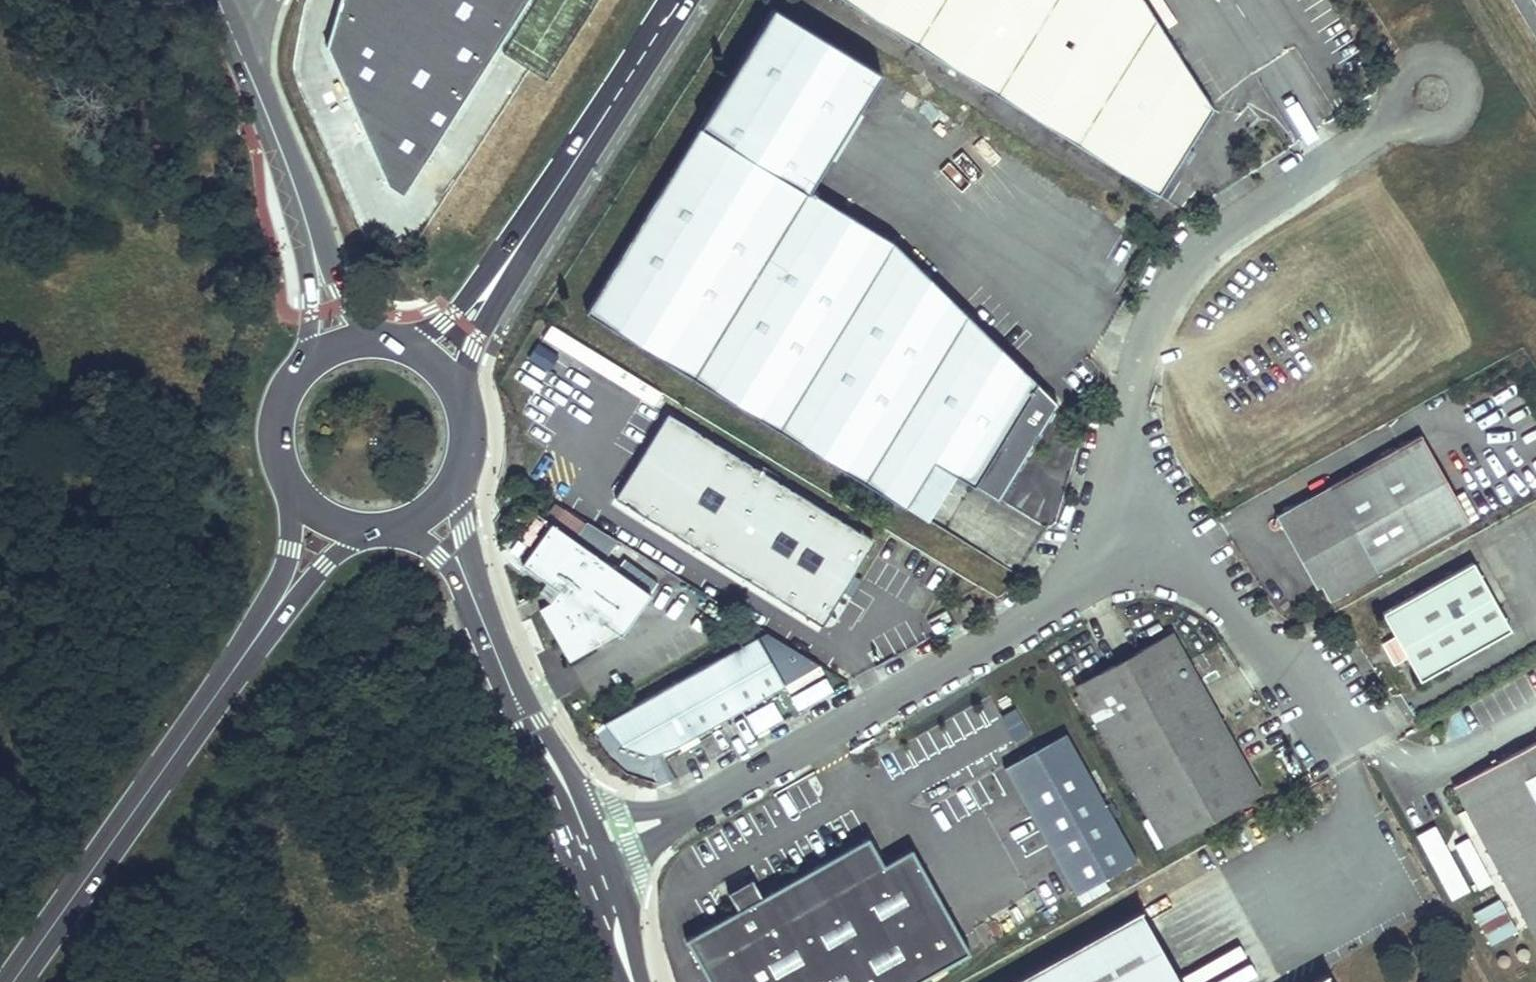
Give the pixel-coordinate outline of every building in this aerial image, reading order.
[(388,180),(404,190),(522,0),(338,0),(326,43),(388,180)] [(1150,192),(1204,107),(1130,0),(848,0),(1150,192)] [(876,69),(769,1),(575,306),(889,507),(918,460),(982,501),(1044,406),(886,238),(803,185),(876,69)] [(650,408),(660,392),(595,352),(586,368),(650,408)] [(872,535),(664,408),(657,419),(644,441),(612,494),(819,623),(841,587),(832,581),(842,564),(851,571),(872,535)] [(632,434),(644,441),(657,419),(645,412),(632,434)] [(1325,596),(1467,523),(1419,436),(1272,515),(1294,552),(1301,548),(1309,561),(1301,566),(1311,585),(1318,582),(1325,596)] [(649,594),(550,524),(520,566),(557,593),(550,602),(538,609),(568,660),(599,642),(595,634),(603,624),(619,636),(649,594)] [(1301,548),(1294,552),(1301,566),(1309,561),(1301,548)] [(1418,679),(1510,629),(1472,559),(1381,610),(1418,679)] [(841,587),(851,571),(842,564),(832,581),(841,587)] [(721,720),(779,687),(752,636),(593,725),(605,741),(620,751),(631,755),(640,758),(650,756),(661,753),(670,748),(684,741),(721,720)] [(1262,795),(1171,636),(1080,683),(1169,846),(1262,795)] [(797,708),(831,689),(818,666),(805,674),(786,641),(766,652),(797,708)] [(1067,734),(990,775),(1063,908),(1139,867),(1067,734)] [(1454,787),(1465,809),(1479,833),(1535,935),(1535,743),(1454,787)] [(1459,843),(1479,833),(1465,809),(1447,820),(1459,843)] [(1434,824),(1413,834),(1448,901),(1468,890),(1434,824)] [(696,938),(719,981),(932,981),(979,957),(922,849),(894,864),(878,835),(772,895),(762,876),(738,890),(746,908),(696,938)] [(1027,981),(1193,981),(1155,912),(1027,981)]
